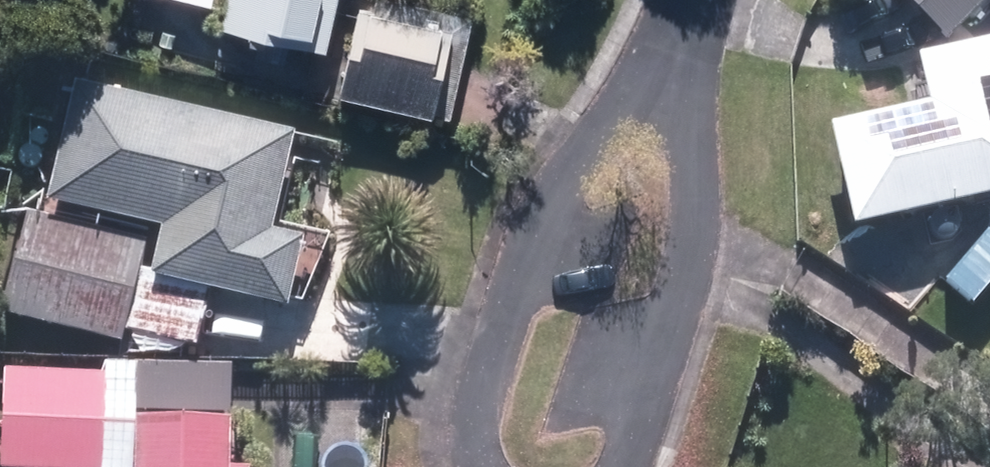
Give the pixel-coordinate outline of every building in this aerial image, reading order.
[(232,4),(333,17),(335,0),(232,0),(232,4)] [(439,0),(365,0),(352,86),(452,100),(466,4),(439,0)] [(960,17),(974,0),(939,0),(960,17)] [(941,45),(949,91),(846,108),(864,213),(989,174),(989,36),(941,45)] [(282,128),(212,109),(170,258),(294,292),(304,256),(251,241),(282,128)] [(153,231),(34,209),(16,303),(135,326),(153,231)] [(98,363),(9,361),(7,459),(95,461),(98,363)] [(147,411),(147,466),(237,466),(237,411),(147,411)]
